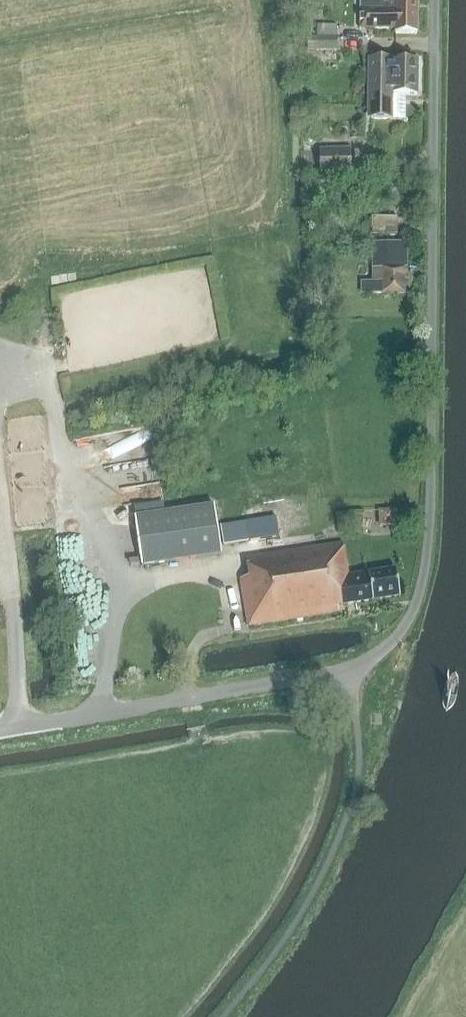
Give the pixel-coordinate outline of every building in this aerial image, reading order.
[(416,0),(387,0),(387,2),(360,1),(359,28),(395,28),(394,33),(416,33),(416,0)] [(336,25),(311,24),(311,51),(336,51),(336,25)] [(416,94),(416,59),(367,59),(366,119),(393,119),(393,107),(418,107),(418,94),(416,94)] [(320,175),(351,174),(350,149),(319,150),(320,175)] [(372,235),(397,234),(397,217),(372,217),(372,235)] [(362,293),(404,294),(404,268),(403,268),(403,264),(406,264),(406,244),(373,244),(373,267),(374,267),(374,282),(362,282),(362,293)] [(74,270),(49,271),(50,282),(75,280),(74,270)] [(141,566),(221,554),(214,505),(134,517),(141,566)] [(400,506),(381,507),(382,527),(401,526),(400,506)] [(223,546),(283,536),(279,514),(243,520),(243,522),(220,526),(222,542),(223,546)] [(337,606),(399,596),(395,569),(348,576),(343,543),(244,558),(246,577),(240,578),(247,626),(338,612),(337,606)]
